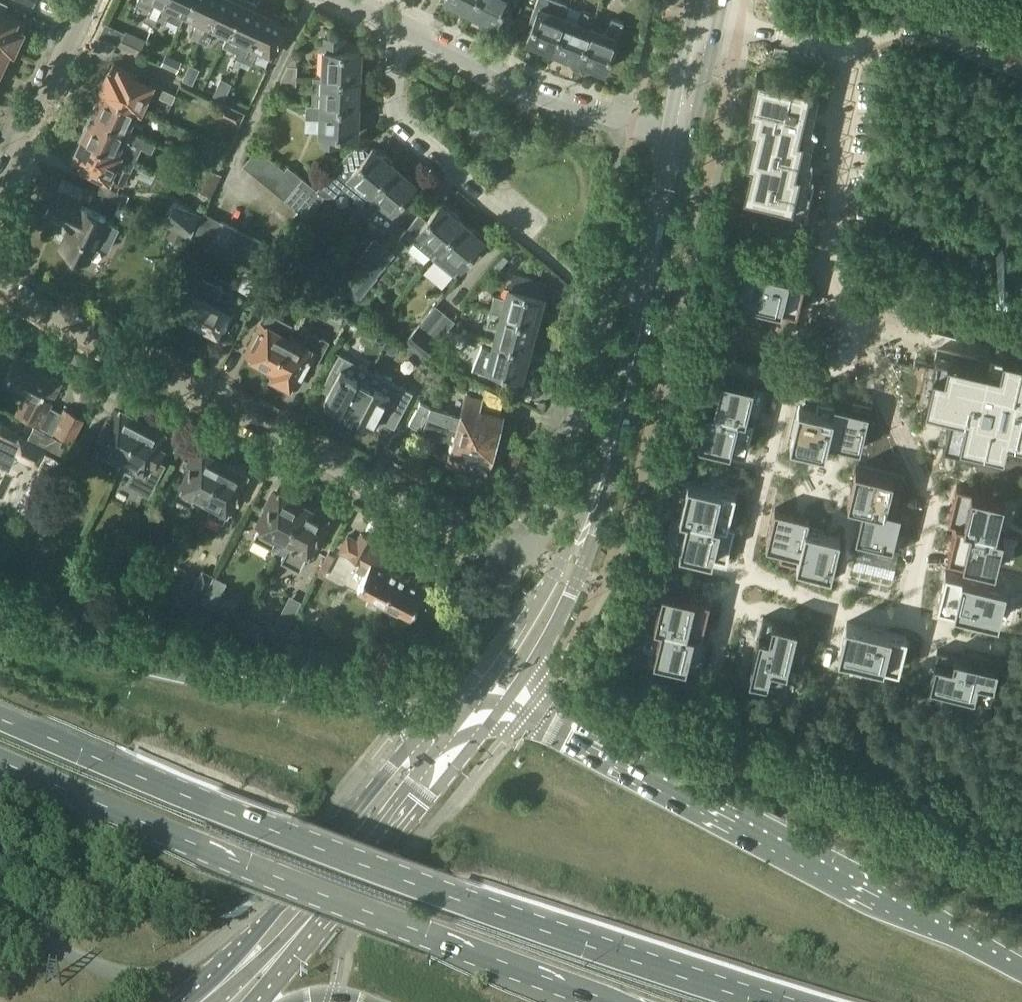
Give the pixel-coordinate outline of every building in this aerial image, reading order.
[(10,49),(14,51),(26,24),(4,14),(9,2),(4,0),(0,0),(0,41),(11,47),(10,49)] [(156,18),(165,0),(137,0),(137,2),(151,8),(148,15),(149,15),(156,18)] [(156,18),(165,22),(167,17),(168,17),(181,23),(186,12),(185,12),(191,0),(165,0),(156,18)] [(200,39),(218,0),(191,0),(185,12),(186,12),(199,19),(191,35),(200,39)] [(200,39),(208,43),(216,27),(229,33),(244,1),(241,0),(218,0),(200,39)] [(471,11),(476,0),(450,0),(471,11)] [(471,11),(495,23),(507,0),(476,0),(471,11)] [(555,48),(570,9),(571,6),(555,0),(537,0),(529,20),(533,22),(527,37),(555,48)] [(235,55),(243,59),(265,12),(244,1),(229,33),(242,39),(235,55)] [(596,16),(571,6),(570,9),(555,48),(580,58),(593,26),(596,16)] [(288,22),(265,12),(243,59),(252,63),(259,47),(274,53),(288,22)] [(607,31),(593,26),(580,58),(605,69),(624,22),(612,17),(607,31)] [(126,31),(120,43),(140,53),(146,40),(126,31)] [(325,48),(324,76),(361,77),(362,50),(344,49),(344,35),(326,35),(325,48)] [(0,70),(10,49),(11,47),(0,41),(0,70)] [(162,64),(177,71),(182,60),(166,53),(162,64)] [(190,63),(184,76),(183,78),(193,82),(199,67),(190,63)] [(105,91),(137,107),(141,108),(153,83),(113,64),(101,90),(105,91)] [(288,64),(283,75),(298,75),(298,65),(288,64)] [(864,66),(862,80),(872,82),(874,67),(864,66)] [(752,161),(744,193),(793,205),(802,169),(797,168),(805,135),(800,134),(811,85),(757,72),(749,108),(754,109),(750,126),(755,127),(747,160),(752,161)] [(281,84),(297,85),(298,75),(283,75),(281,79),(281,84)] [(213,92),(223,97),(231,81),(220,76),(213,92)] [(324,76),(314,76),(313,103),(322,104),(359,105),(361,77),(324,76)] [(159,96),(173,102),(177,93),(163,87),(159,96)] [(127,129),(131,130),(141,108),(137,107),(105,91),(94,114),(127,129)] [(244,112),(222,102),(217,113),(239,123),(244,112)] [(322,104),(313,103),(308,103),(308,104),(307,104),(306,117),(322,117),(321,132),(322,132),(322,144),(340,144),(340,133),(358,134),(359,105),(322,104)] [(94,114),(84,136),(116,151),(123,155),(132,159),(134,160),(141,145),(153,151),(157,142),(131,130),(127,129),(94,114)] [(72,161),(122,183),(132,159),(123,155),(116,151),(84,136),(72,161)] [(219,167),(228,146),(210,138),(200,158),(219,167)] [(358,198),(359,207),(372,192),(396,164),(374,147),(371,151),(360,143),(350,150),(317,189),(303,177),(286,199),(306,216),(311,214),(323,199),(324,195),(335,194),(340,189),(347,189),(358,198)] [(257,176),(271,187),(285,169),(272,158),(257,176)] [(396,164),(372,192),(359,207),(371,216),(379,206),(399,223),(415,205),(405,197),(417,182),(396,164)] [(289,165),(285,169),(271,187),(286,199),(303,177),(289,165)] [(210,177),(204,192),(211,195),(218,180),(210,177)] [(118,190),(115,197),(127,202),(130,195),(118,190)] [(61,230),(63,231),(72,235),(66,247),(88,257),(96,240),(108,246),(117,227),(105,221),(107,217),(55,192),(46,212),(65,221),(61,230)] [(203,212),(176,200),(160,220),(192,234),(203,212)] [(442,202),(429,219),(421,212),(401,236),(410,244),(413,240),(435,258),(442,249),(465,221),(442,202)] [(238,228),(221,219),(209,242),(226,251),(238,228)] [(465,221),(442,249),(463,266),(486,238),(465,221)] [(168,236),(184,243),(188,234),(173,226),(168,236)] [(238,228),(226,251),(243,259),(255,237),(238,228)] [(273,246),(255,237),(243,259),(262,268),(273,246)] [(357,259),(368,268),(386,246),(376,237),(357,259)] [(282,251),(273,246),(262,268),(271,273),(282,251)] [(395,253),(386,246),(368,268),(377,275),(395,253)] [(745,262),(737,297),(798,311),(806,277),(745,262)] [(260,269),(251,288),(263,295),(273,276),(260,269)] [(503,314),(536,322),(544,294),(535,292),(539,280),(516,274),(513,287),(510,286),(508,297),(495,294),(490,310),(503,313),(503,314)] [(234,313),(215,303),(224,286),(202,275),(183,313),(221,333),(227,321),(229,323),(234,313)] [(273,276),(263,295),(272,300),(282,281),(273,276)] [(311,296),(307,304),(318,309),(322,301),(311,296)] [(417,326),(428,335),(446,313),(435,304),(417,326)] [(499,329),(496,340),(529,349),(536,322),(503,314),(503,313),(490,310),(486,325),(499,329)] [(274,371),(292,336),(297,326),(271,313),(249,355),(261,361),(260,364),(272,370),(274,371)] [(455,320),(446,313),(428,335),(437,342),(455,320)] [(368,325),(362,336),(373,341),(378,330),(368,325)] [(437,342),(428,335),(417,326),(409,335),(429,352),(437,342)] [(274,371),(272,370),(271,373),(297,386),(318,345),(307,340),(305,343),(292,336),(274,371)] [(500,378),(502,371),(522,376),(529,349),(496,340),(493,351),(483,345),(472,368),(485,372),(502,380),(503,379),(500,378)] [(926,397),(951,403),(943,436),(985,446),(1000,449),(1003,450),(1003,448),(1006,435),(1007,432),(1008,429),(1021,432),(1021,349),(991,342),(987,358),(938,346),(926,397)] [(973,485),(1005,493),(1012,494),(1004,527),(996,562),(1021,568),(1021,349),(991,342),(987,358),(1004,362),(999,380),(1017,384),(1009,415),(991,410),(973,485)] [(4,378),(27,390),(15,412),(54,432),(55,431),(73,440),(85,417),(64,406),(62,411),(51,405),(64,381),(51,375),(52,374),(39,367),(40,365),(18,353),(4,378)] [(357,410),(377,372),(340,353),(321,389),(329,392),(325,399),(341,408),(341,407),(345,410),(346,411),(347,413),(348,414),(351,415),(353,414),(354,414),(355,414),(357,410)] [(357,410),(355,414),(358,416),(358,417),(374,425),(377,418),(395,427),(413,391),(377,372),(357,410)] [(714,407),(714,408),(754,417),(754,418),(761,420),(769,385),(722,374),(714,407)] [(432,405),(428,414),(429,414),(436,418),(450,425),(496,437),(503,413),(480,407),(482,397),(467,393),(461,414),(453,412),(453,411),(432,405)] [(836,403),(827,440),(828,441),(844,445),(859,448),(861,448),(872,401),(854,397),(851,406),(836,403)] [(800,405),(791,442),(809,447),(823,450),(825,451),(828,441),(827,440),(836,403),(818,399),(816,409),(800,405)] [(410,422),(420,427),(431,406),(421,401),(410,422)] [(707,405),(698,440),(746,451),(754,418),(754,417),(714,408),(714,407),(707,405)] [(105,455),(120,463),(144,419),(119,406),(114,415),(108,417),(101,431),(104,433),(90,461),(99,466),(105,455)] [(450,425),(436,418),(429,414),(428,414),(422,431),(454,440),(448,462),(463,466),(466,456),(490,462),(496,437),(450,425)] [(144,419),(120,463),(133,470),(126,483),(149,495),(167,463),(159,458),(165,446),(163,440),(168,431),(144,419)] [(10,451),(8,453),(38,467),(38,469),(40,470),(42,472),(43,473),(44,476),(45,479),(45,481),(44,483),(47,485),(67,448),(61,444),(63,440),(34,426),(28,438),(18,433),(14,442),(13,441),(18,431),(17,430),(0,422),(0,446),(10,451)] [(202,505),(206,497),(226,461),(200,447),(189,467),(190,468),(176,496),(191,504),(193,500),(202,505)] [(226,461),(206,497),(214,501),(209,513),(224,521),(238,493),(240,494),(250,473),(226,461)] [(849,498),(848,500),(864,504),(864,503),(896,511),(896,510),(900,493),(890,491),(894,475),(856,466),(852,485),(849,498)] [(689,480),(680,515),(688,516),(688,515),(728,525),(728,524),(736,491),(689,480)] [(957,481),(949,517),(956,519),(956,517),(997,527),(997,526),(1005,493),(973,485),(957,481)] [(285,539),(304,503),(278,490),(258,528),(259,528),(255,537),(273,546),(278,535),(284,538),(285,539)] [(38,517),(51,523),(63,499),(51,492),(38,517)] [(304,503),(285,539),(284,538),(279,549),(285,552),(282,559),(300,569),(304,562),(308,554),(309,555),(329,516),(304,503)] [(856,535),(856,537),(903,549),(908,530),(898,527),(902,511),(896,510),(896,511),(864,503),(864,504),(860,521),(856,535)] [(775,507),(766,545),(783,548),(780,558),(798,563),(807,525),(808,525),(810,515),(808,515),(794,511),(775,507)] [(688,516),(680,549),(727,561),(736,526),(728,524),(728,525),(688,515),(688,516)] [(956,519),(948,551),(996,562),(1004,527),(997,526),(997,527),(956,517),(956,519)] [(807,525),(798,563),(813,566),(811,576),(829,581),(841,533),(839,533),(825,529),(808,525),(807,525)] [(109,556),(121,562),(136,533),(124,527),(109,556)] [(386,602),(401,575),(389,568),(391,563),(368,551),(374,540),(362,533),(358,541),(348,536),(340,551),(350,556),(349,557),(360,563),(357,569),(365,573),(358,586),(370,593),(369,594),(386,602)] [(137,534),(116,574),(128,580),(149,540),(137,534)] [(856,538),(848,569),(896,581),(903,549),(856,538)] [(214,575),(203,569),(190,594),(201,600),(214,575)] [(946,571),(938,606),(999,620),(1007,586),(946,571)] [(401,575),(386,602),(399,609),(399,608),(412,614),(419,601),(427,605),(430,599),(441,604),(453,581),(442,575),(436,587),(411,574),(408,579),(401,575)] [(214,607),(227,582),(216,576),(203,601),(214,607)] [(663,587),(655,622),(662,624),(662,623),(703,633),(703,632),(711,599),(663,587)] [(293,616),(282,610),(269,635),(280,642),(293,616)] [(764,616),(749,677),(784,685),(798,625),(764,616)] [(847,620),(839,654),(900,669),(908,634),(847,620)] [(662,624),(654,657),(702,668),(710,634),(703,632),(703,633),(662,623),(662,624)] [(938,647),(930,681),(991,696),(999,661),(938,647)]
